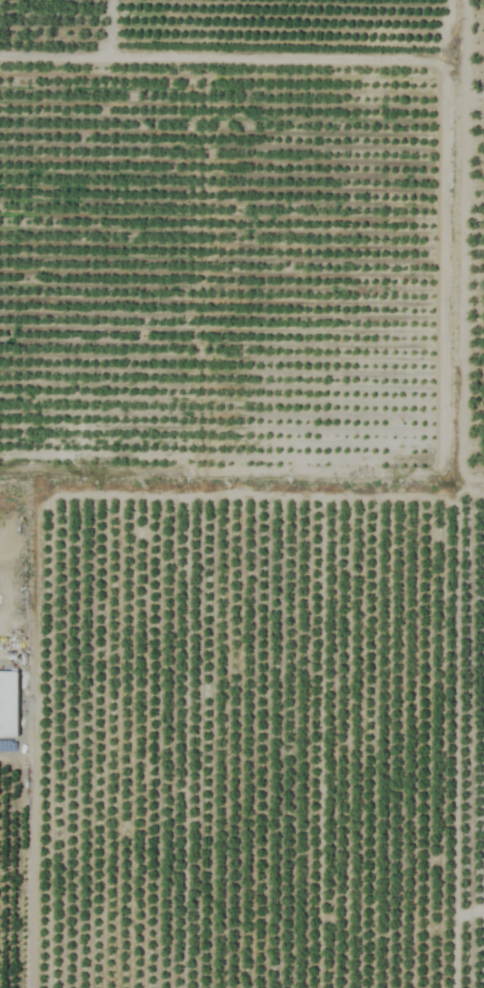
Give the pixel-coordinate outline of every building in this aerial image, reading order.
[(18,737),(18,671),(0,671),(0,737),(18,737)]
